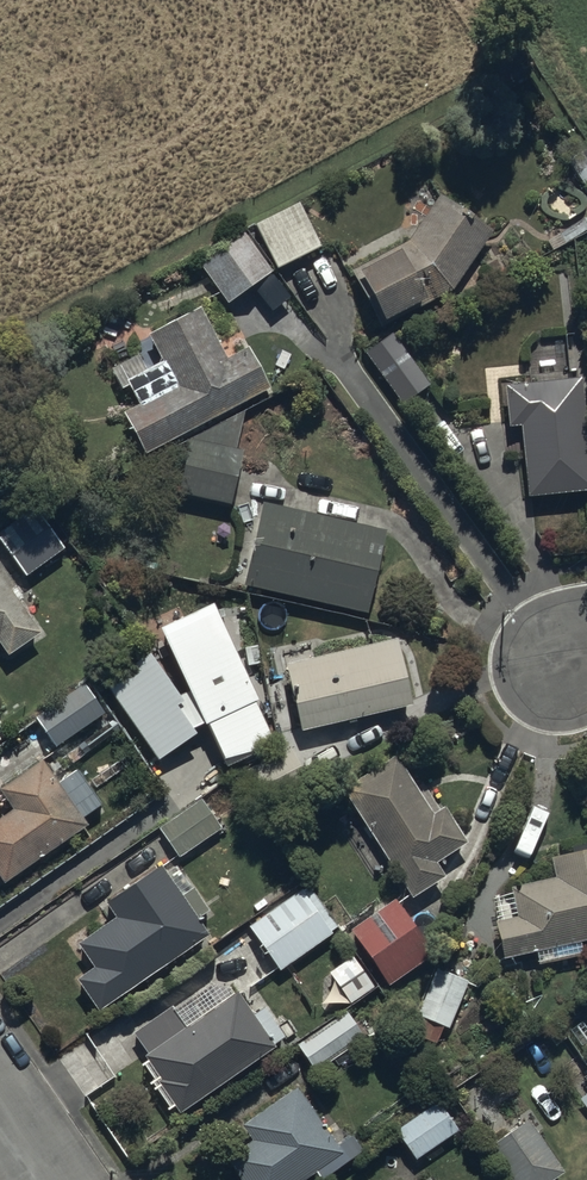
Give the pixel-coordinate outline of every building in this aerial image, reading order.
[(351,265),(383,323),(450,290),(491,228),(440,191),(406,241),(351,265)] [(300,198),(257,219),(279,265),(323,243),(300,198)] [(245,226),(199,256),(228,300),(274,270),(245,226)] [(163,357),(147,364),(140,350),(111,364),(121,386),(130,382),(139,400),(125,407),(145,449),(192,426),(179,489),(233,498),(255,392),(273,381),(250,341),(229,353),(199,300),(149,329),(163,357)] [(394,328),(366,347),(404,401),(432,381),(394,328)] [(508,380),(512,420),(501,421),(504,448),(524,446),(528,492),(586,486),(586,409),(584,372),(508,380)] [(386,525),(264,498),(246,580),(368,607),(386,525)] [(40,505),(12,526),(39,562),(68,541),(40,505)] [(9,652),(43,628),(13,586),(19,582),(0,556),(0,640),(9,652)] [(189,684),(181,687),(151,645),(105,677),(160,757),(199,729),(196,722),(209,718),(231,762),(277,740),(259,700),(262,698),(213,599),(160,621),(189,684)] [(287,661),(302,725),(414,699),(398,635),(287,661)] [(57,746),(103,709),(81,680),(34,716),(57,746)] [(433,808),(394,751),(342,787),(413,892),(446,869),(436,855),(467,833),(444,801),(433,808)] [(0,783),(0,789),(13,805),(0,813),(0,873),(5,881),(90,822),(43,753),(0,783)] [(204,795),(162,823),(182,852),(224,824),(204,795)] [(512,882),(518,911),(497,915),(505,956),(586,940),(586,842),(551,849),(556,873),(512,882)] [(160,859),(108,898),(118,911),(80,939),(96,960),(77,974),(102,1008),(210,928),(199,915),(212,905),(194,882),(183,890),(160,859)] [(306,881),(249,922),(280,965),(337,923),(306,881)] [(435,947),(396,894),(339,936),(377,989),(435,947)] [(467,978),(436,966),(413,1024),(422,1028),(420,1033),(437,1039),(443,1024),(448,1026),(467,978)] [(283,1034),(280,1029),(290,1022),(274,997),(254,1010),(239,985),(211,979),(136,1028),(149,1049),(144,1052),(179,1109),(276,1044),(274,1040),(283,1034)] [(348,1004),(297,1040),(321,1075),(334,1066),(329,1058),(367,1032),(348,1004)] [(241,1117),(254,1136),(227,1153),(245,1179),(299,1179),(316,1169),(321,1176),(365,1147),(355,1130),(339,1140),(299,1079),(241,1117)] [(397,1126),(418,1156),(460,1127),(439,1097),(397,1126)] [(528,1114),(487,1143),(512,1179),(547,1179),(565,1168),(528,1114)] [(433,1171),(419,1179),(439,1179),(433,1171)]
